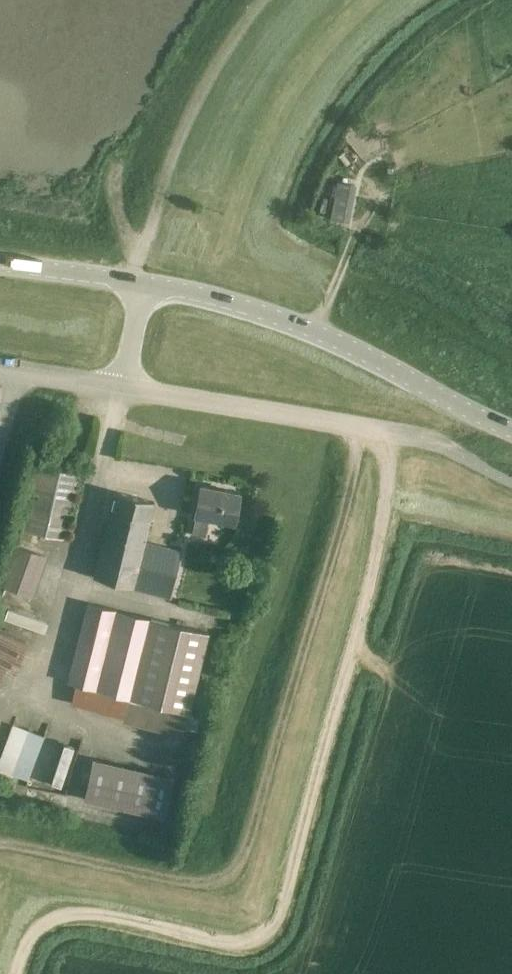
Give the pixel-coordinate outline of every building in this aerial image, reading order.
[(337,182),(330,219),(346,222),(353,185),(337,182)] [(37,460),(33,479),(21,531),(64,541),(80,470),(37,460)] [(234,520),(235,513),(239,493),(200,485),(194,515),(196,515),(192,534),(205,537),(208,515),(234,520)] [(115,492),(111,512),(94,576),(170,595),(181,551),(144,542),(154,502),(115,492)] [(10,544),(0,573),(0,585),(32,596),(46,556),(10,544)] [(90,605),(69,684),(74,685),(70,705),(122,720),(121,722),(181,738),(208,636),(90,605)] [(5,669),(15,674),(28,645),(0,634),(0,679),(5,669)] [(172,776),(91,758),(82,801),(163,819),(172,776)]
